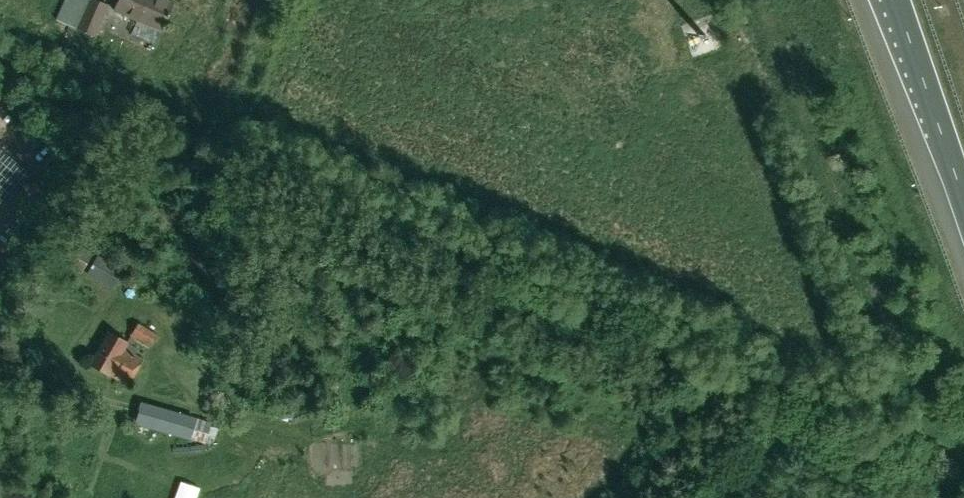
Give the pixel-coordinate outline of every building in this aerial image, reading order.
[(96,0),(64,0),(55,21),(95,38),(109,5),(96,0)] [(171,0),(119,0),(115,9),(160,30),(173,1),(171,0)] [(92,253),(67,238),(56,256),(82,271),(92,253)] [(85,275),(112,290),(123,269),(97,254),(85,275)] [(131,335),(151,347),(157,335),(143,326),(143,325),(138,322),(131,335)] [(90,364),(128,384),(142,359),(123,349),(127,342),(108,332),(90,364)] [(195,419),(140,404),(135,423),(155,428),(153,438),(166,441),(169,432),(205,442),(211,421),(195,417),(195,419)] [(127,439),(115,453),(123,461),(136,447),(127,439)] [(181,482),(175,497),(197,497),(200,488),(181,482)]
